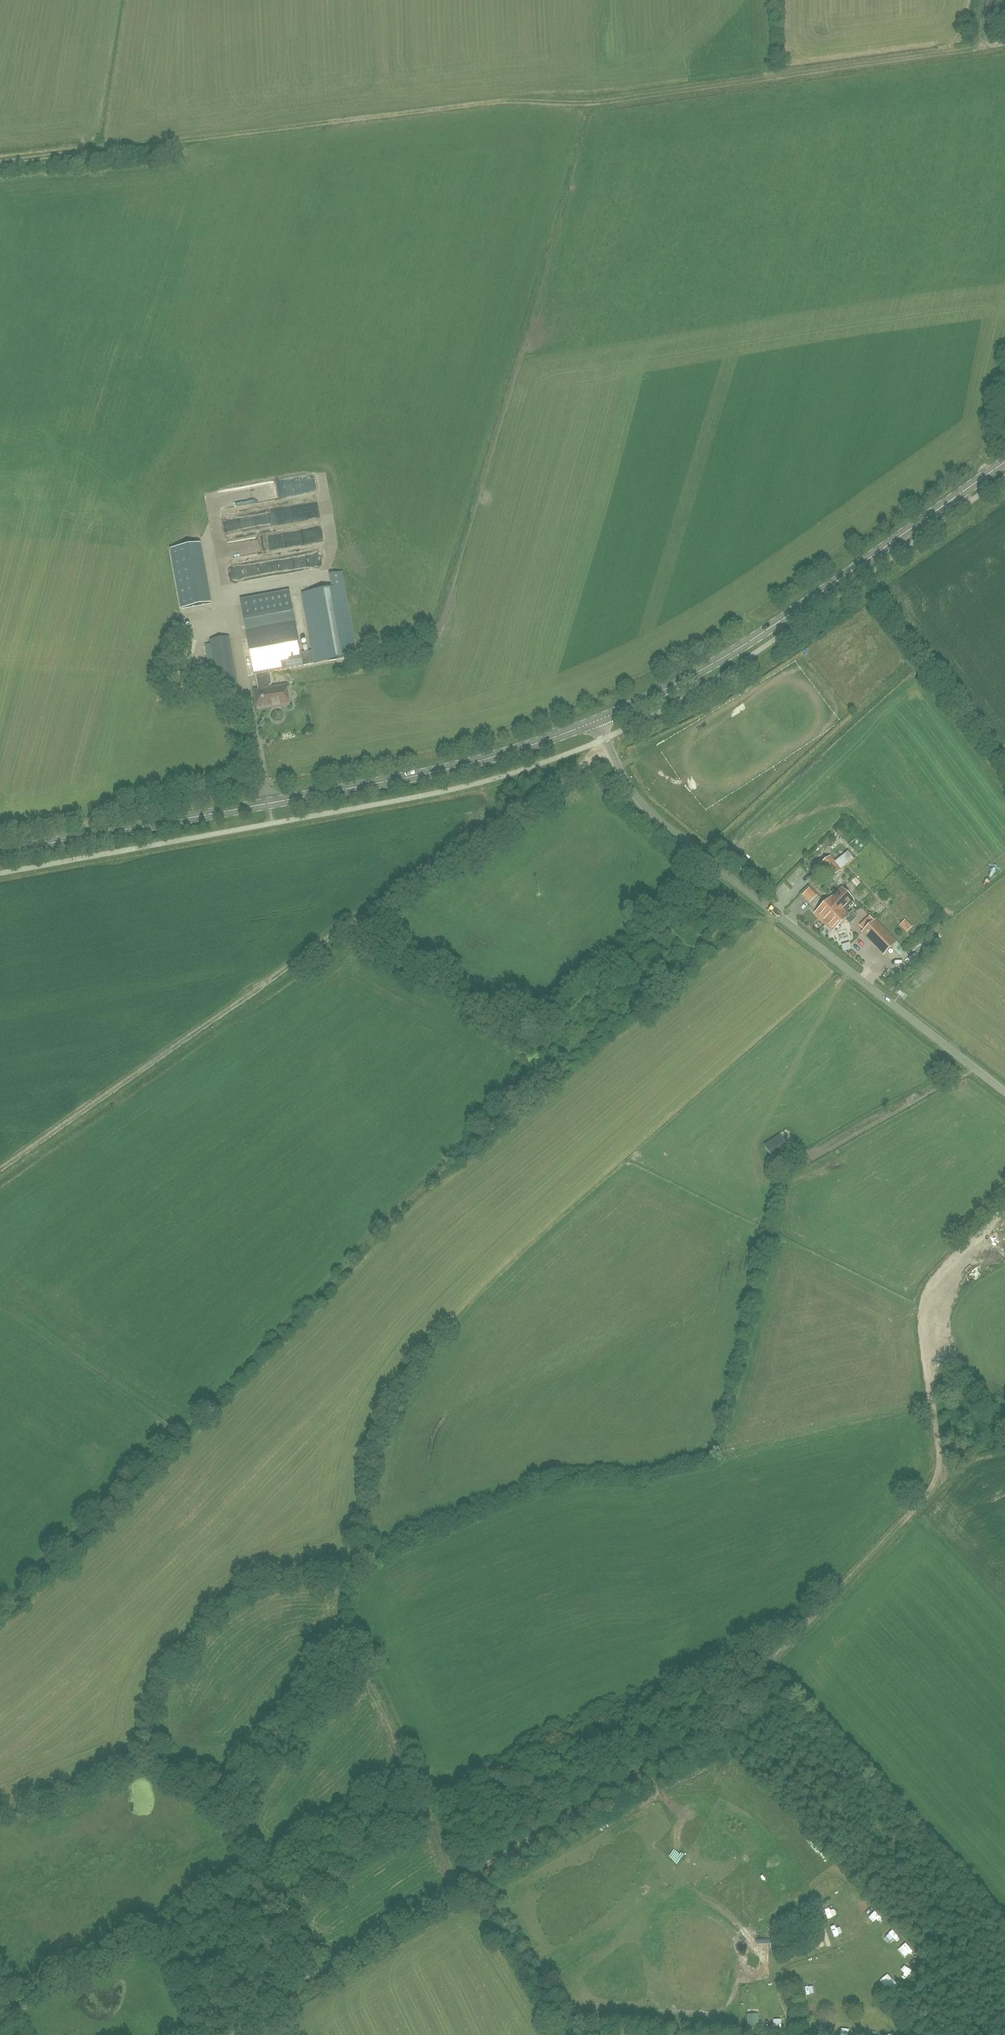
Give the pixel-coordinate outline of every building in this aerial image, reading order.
[(317,493),(316,478),(283,479),(284,494),(317,493)] [(247,529),(308,517),(306,505),(244,517),(247,529)] [(259,568),(248,569),(250,578),(260,576),(259,568)] [(271,684),(269,672),(357,656),(342,572),(330,574),(333,588),(302,593),(312,651),(300,653),(288,587),(239,596),(254,675),(256,674),(259,690),(254,691),(257,709),(277,705),(277,707),(289,705),(286,686),(270,688),(269,685),(271,684)] [(220,693),(222,700),(238,697),(237,690),(239,690),(229,637),(210,640),(220,693)] [(845,854),(834,862),(830,857),(821,864),(832,878),(841,871),(851,863),(845,854)] [(810,887),(803,894),(812,903),(819,896),(810,887)] [(842,908),(844,910),(854,900),(848,894),(848,893),(845,890),(843,890),(841,888),(832,898),(832,897),(825,904),(836,914),(842,908)] [(777,909),(779,905),(770,898),(768,902),(777,909)] [(825,904),(816,913),(832,931),(833,930),(836,930),(841,926),(840,923),(845,918),(850,923),(855,918),(850,913),(849,915),(844,910),(842,908),(836,914),(825,904)] [(901,925),(908,933),(914,927),(907,919),(901,925)] [(896,941),(876,920),(866,930),(886,951),(896,941)] [(901,989),(898,993),(905,999),(908,995),(901,989)] [(788,1145),(780,1134),(766,1144),(773,1155),(788,1145)] [(989,1236),(977,1247),(982,1252),(994,1241),(989,1236)]
